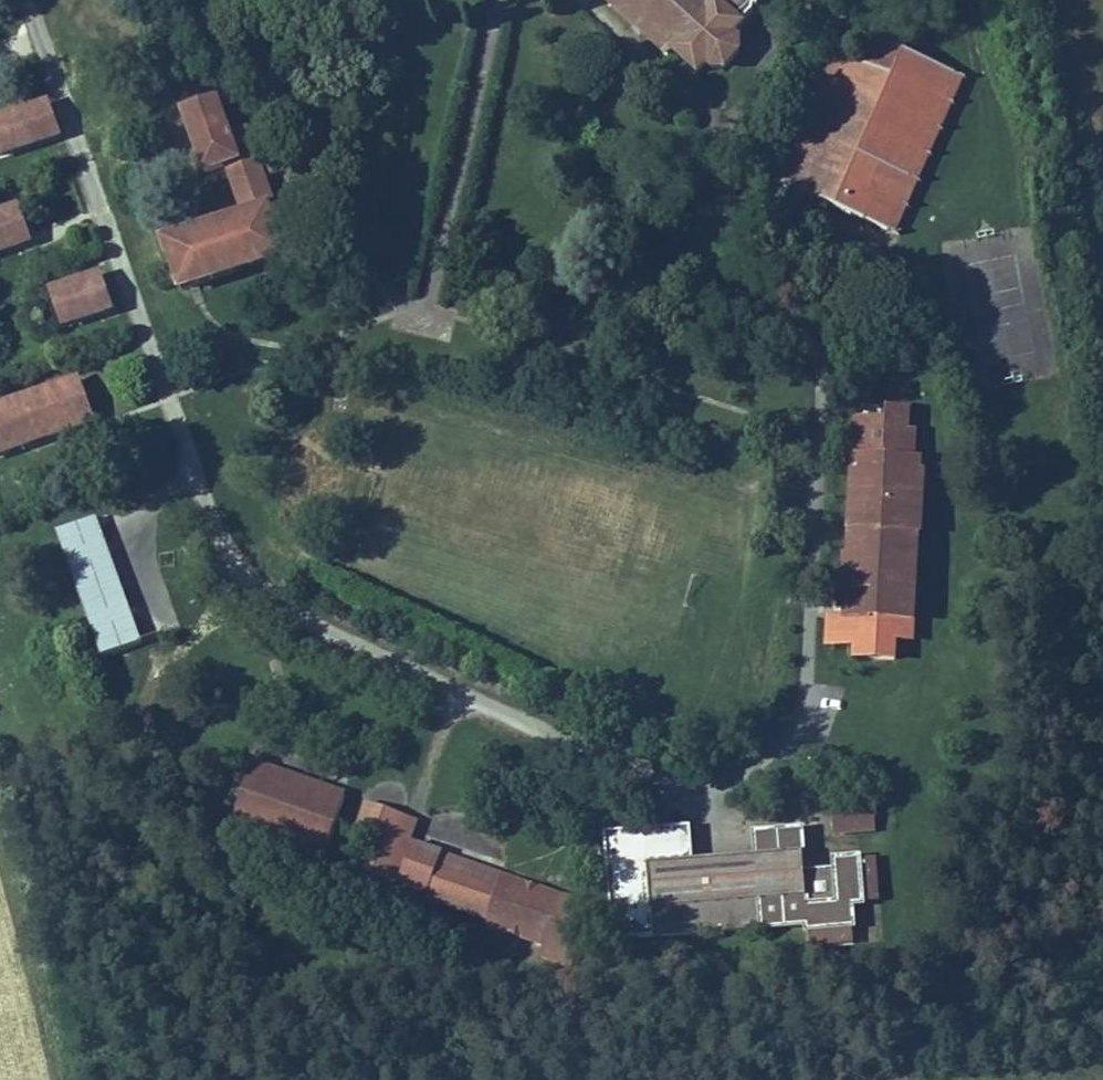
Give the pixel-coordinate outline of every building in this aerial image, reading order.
[(681,37),(694,25),(666,0),(640,0),(681,37)] [(681,37),(712,66),(722,57),(734,65),(755,47),(751,28),(758,20),(735,0),(717,0),(716,1),(715,0),(666,0),(694,25),(681,37)] [(758,20),(760,11),(770,3),(771,0),(735,0),(758,20)] [(892,162),(918,172),(964,69),(908,47),(897,71),(848,50),(792,177),(869,212),(892,162)] [(207,284),(305,250),(290,207),(303,203),(275,123),(256,129),(245,97),(210,108),(229,170),(250,165),(266,214),(193,240),(207,284)] [(21,152),(89,131),(79,98),(10,119),(12,127),(0,130),(5,146),(19,143),(21,152)] [(48,199),(0,215),(0,232),(7,250),(46,236),(44,229),(56,224),(48,199)] [(127,297),(139,293),(130,266),(78,283),(90,319),(128,306),(127,297)] [(86,435),(128,422),(113,377),(6,412),(19,457),(57,445),(53,432),(81,423),(86,435)] [(930,523),(938,524),(941,468),(935,467),(934,455),(927,455),(929,424),(921,422),(922,401),(896,398),(895,413),(869,411),(861,545),(857,547),(854,609),(838,608),(837,632),(866,634),(866,649),(907,652),(909,629),(925,630),(930,523)] [(124,661),(164,646),(122,522),(81,536),(124,661)] [(247,830),(342,853),(352,815),(317,806),(315,814),(284,805),(291,776),(261,768),(247,830)] [(315,814),(317,806),(352,815),(356,792),(291,776),(284,805),(315,814)] [(878,788),(836,794),(840,819),(883,811),(878,788)] [(411,806),(374,796),(366,827),(377,831),(363,883),(393,890),(408,838),(402,837),(411,806)] [(697,817),(618,824),(629,935),(782,919),(815,912),(816,920),(859,916),(857,895),(873,894),(867,844),(837,847),(838,859),(810,861),(806,818),(757,822),(759,834),(760,846),(701,850),(697,817)] [(451,846),(421,838),(410,877),(440,884),(439,893),(568,927),(563,949),(589,955),(605,890),(579,881),(575,889),(506,868),(500,870),(449,858),(451,846)] [(867,844),(873,894),(892,892),(887,843),(867,844)] [(818,939),(861,935),(859,916),(816,920),(818,939)]
